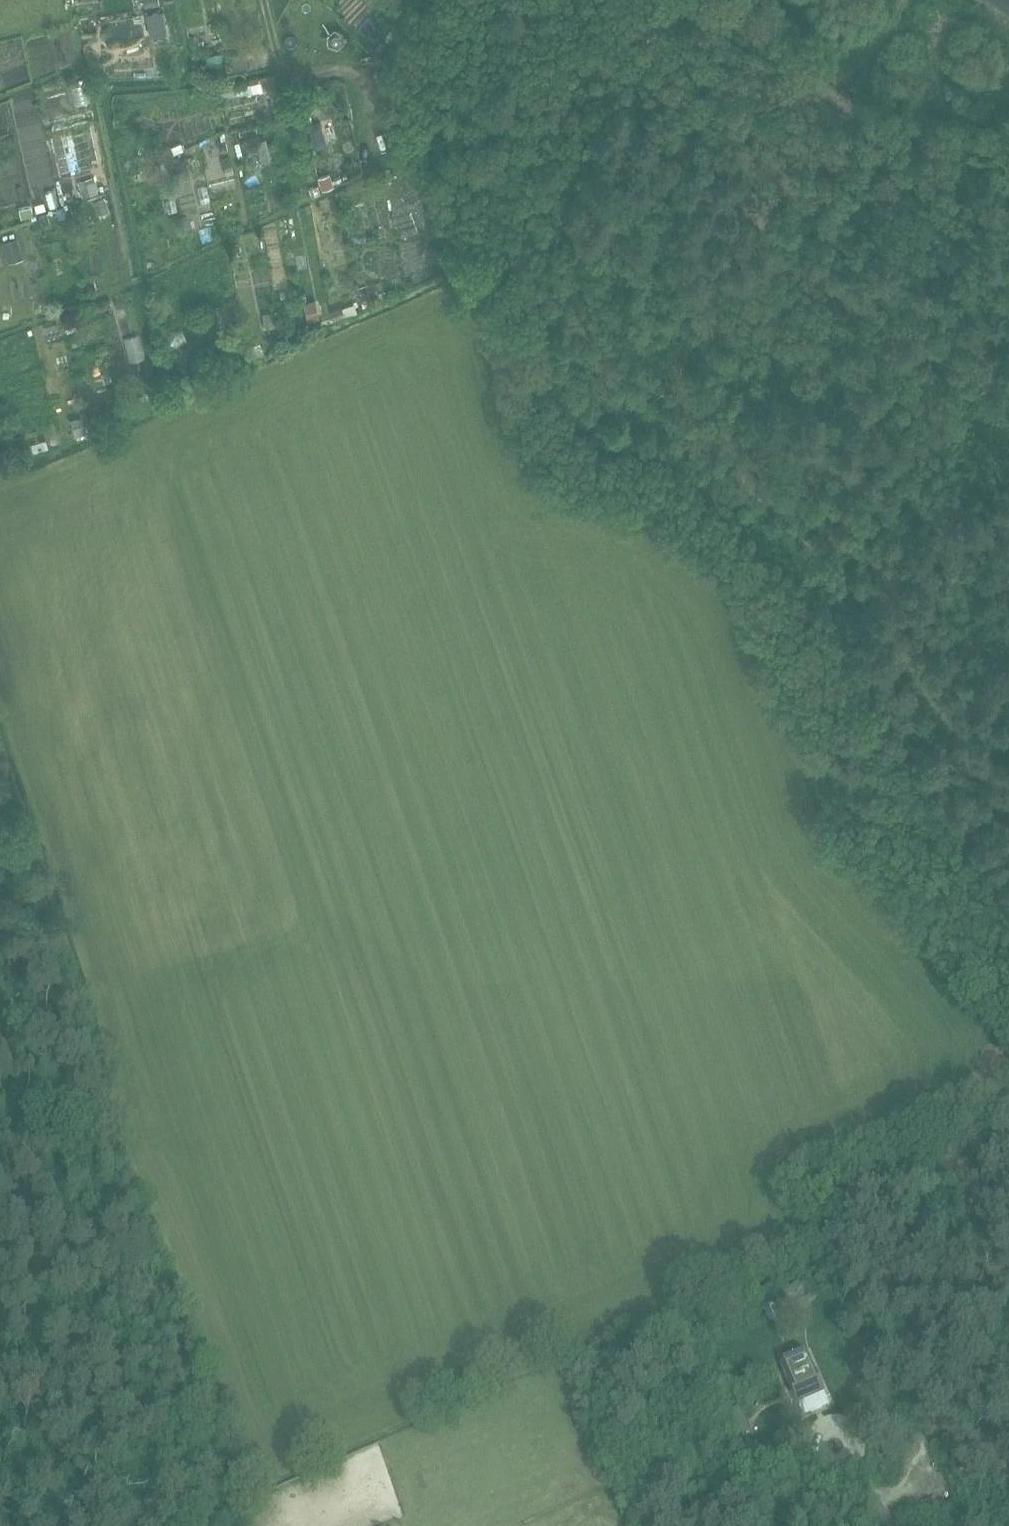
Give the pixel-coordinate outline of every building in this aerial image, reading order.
[(112,24),(113,44),(132,43),(131,24),(112,24)] [(334,151),(336,173),(355,170),(352,149),(334,151)] [(93,210),(76,211),(78,223),(94,222),(93,210)] [(49,236),(69,231),(66,220),(46,225),(49,236)] [(161,351),(165,361),(186,353),(181,342),(161,351)] [(781,1366),(789,1384),(797,1402),(822,1391),(807,1354),(781,1366)]
